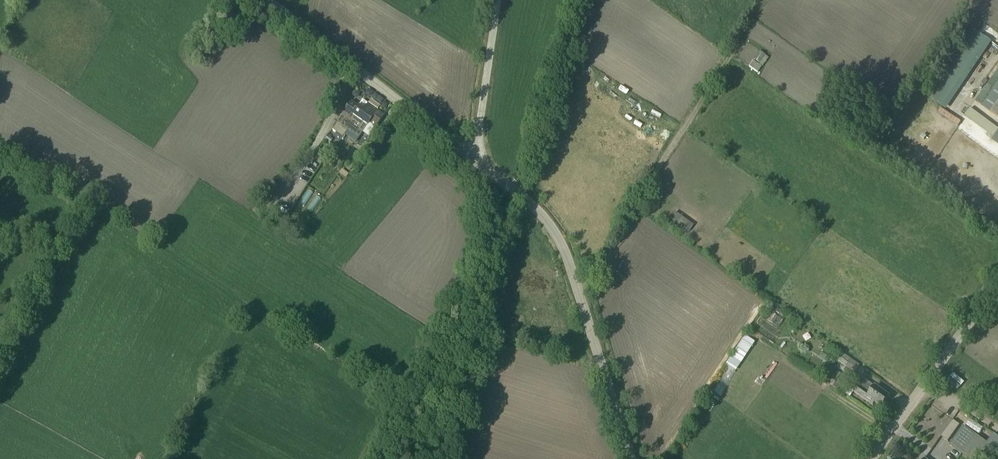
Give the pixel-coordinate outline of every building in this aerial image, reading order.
[(991,44),(975,33),(930,99),(946,110),(991,44)] [(767,59),(758,53),(748,67),(757,73),(767,59)] [(974,102),(997,120),(997,69),(974,102)] [(342,138),(348,130),(359,138),(362,133),(369,138),(384,116),(367,104),(363,111),(350,102),(331,130),(342,138)] [(941,108),(938,113),(958,126),(961,122),(941,108)] [(963,117),(993,138),(997,130),(997,129),(969,109),(963,117)] [(300,203),(310,209),(319,195),(309,189),(300,203)] [(686,233),(693,227),(677,211),(671,217),(686,233)] [(785,312),(775,306),(773,311),(782,316),(785,312)] [(774,314),(770,311),(765,317),(769,321),(774,314)] [(745,335),(730,357),(739,363),(754,341),(745,335)] [(858,367),(841,355),(837,361),(854,373),(858,367)] [(725,366),(712,390),(721,395),(734,371),(725,366)] [(862,378),(852,393),(872,407),(874,404),(881,409),(889,397),(862,378)] [(977,382),(967,383),(968,390),(978,388),(977,382)] [(920,422),(904,445),(923,458),(935,458),(947,441),(920,422)] [(692,443),(704,449),(708,442),(696,435),(692,443)]
